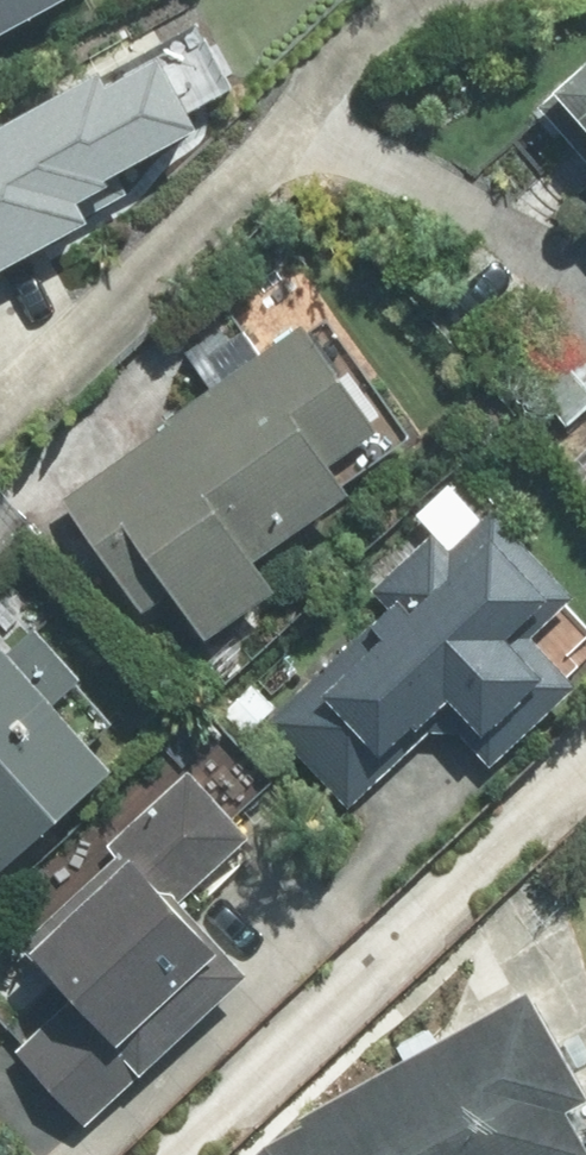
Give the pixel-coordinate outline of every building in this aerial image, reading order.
[(2,34),(59,5),(57,0),(0,0),(0,36),(2,34)] [(585,165),(585,53),(531,97),(585,165)] [(57,204),(174,149),(135,66),(0,129),(0,269),(72,235),(57,204)] [(571,185),(585,204),(585,173),(571,185)] [(328,499),(310,473),(358,441),(284,333),(52,493),(125,600),(137,618),(161,601),(197,653),(267,605),(238,561),(328,499)] [(532,605),(492,553),(473,527),(438,554),(425,537),(359,588),(377,611),(254,705),(277,736),(335,811),(393,766),(384,753),(436,713),(457,740),(524,688),(487,640),(532,605)] [(36,711),(65,686),(20,634),(0,651),(0,864),(96,780),(36,711)] [(131,1076),(104,1043),(207,959),(171,914),(245,855),(177,772),(98,836),(122,866),(8,958),(61,1023),(13,1063),(66,1129),(131,1076)] [(547,1126),(567,1108),(504,1006),(248,1150),(243,1154),(561,1154),(547,1126)]
